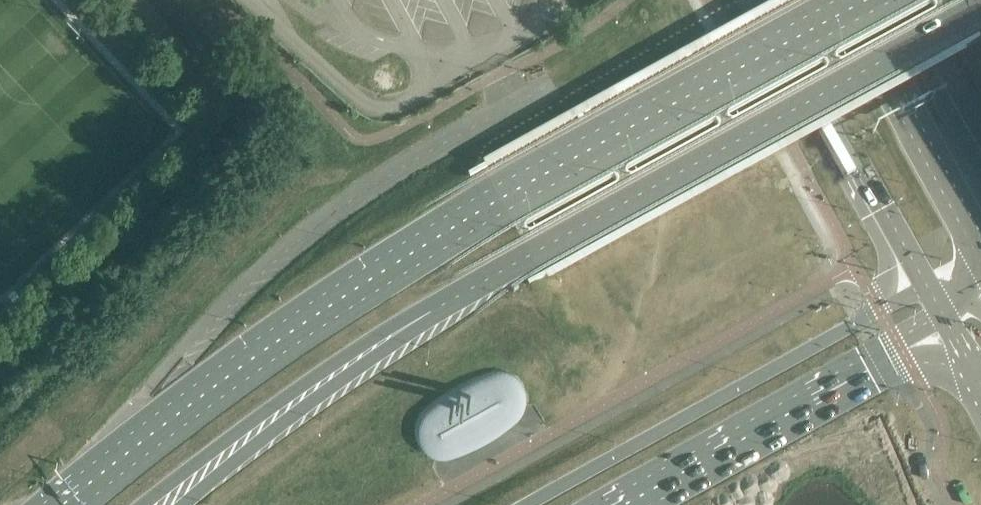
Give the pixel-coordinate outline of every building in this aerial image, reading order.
[(526,405),(527,402),(527,400),(527,397),(527,396),(527,393),(526,391),(526,389),(525,387),(524,386),(523,382),(521,380),(518,377),(516,375),(513,373),(509,372),(507,371),(504,370),(500,370),(496,370),(493,371),(486,373),(477,376),(468,380),(462,383),(456,386),(447,391),(442,395),(433,401),(428,405),(423,409),(421,411),(419,414),(417,418),(417,420),(416,421),(415,425),(415,428),(415,430),(416,433),(416,434),(416,437),(417,439),(418,442),(420,444),(421,446),(423,448),(426,450),(429,453),(432,454),(435,455),(438,456),(440,456),(443,456),(447,456),(449,456),(459,452),(465,450),(471,447),(477,445),(483,442),(492,437),(498,433),(503,429),(509,425),(514,421),(519,417),(521,415),(523,412),(525,409),(526,405)]
